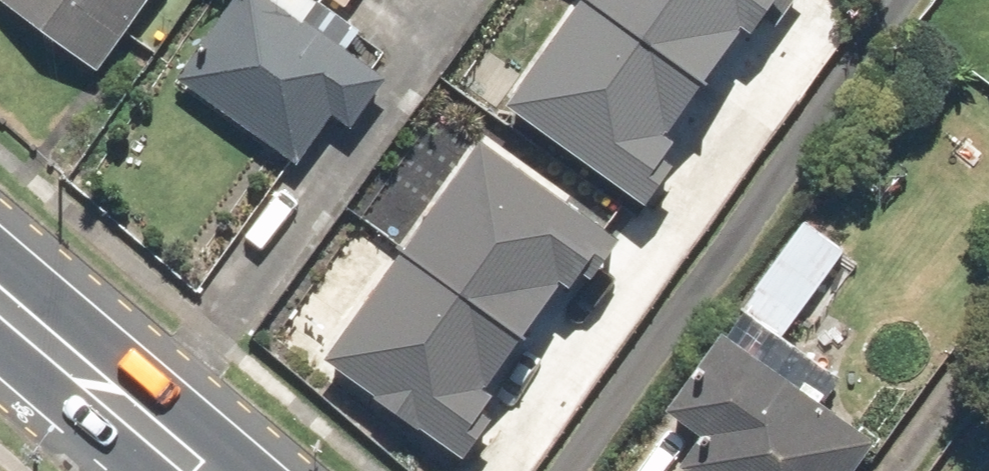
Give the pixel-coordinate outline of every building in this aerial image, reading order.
[(0,14),(0,16),(96,83),(155,0),(10,0),(0,14)] [(185,81),(299,164),(370,66),(278,0),(245,0),(185,81)] [(506,95),(644,191),(683,136),(663,122),(701,66),(607,0),(575,0),(506,95)] [(701,66),(742,8),(757,18),(770,0),(607,0),(701,66)] [(484,136),(406,246),(521,327),(562,268),(577,279),(614,228),(484,136)] [(808,230),(753,308),(792,336),(848,257),(808,230)] [(406,246),(326,355),(465,452),(503,397),(483,383),(521,327),(406,246)] [(721,334),(666,412),(702,437),(682,466),(689,470),(858,470),(878,443),(721,334)]
